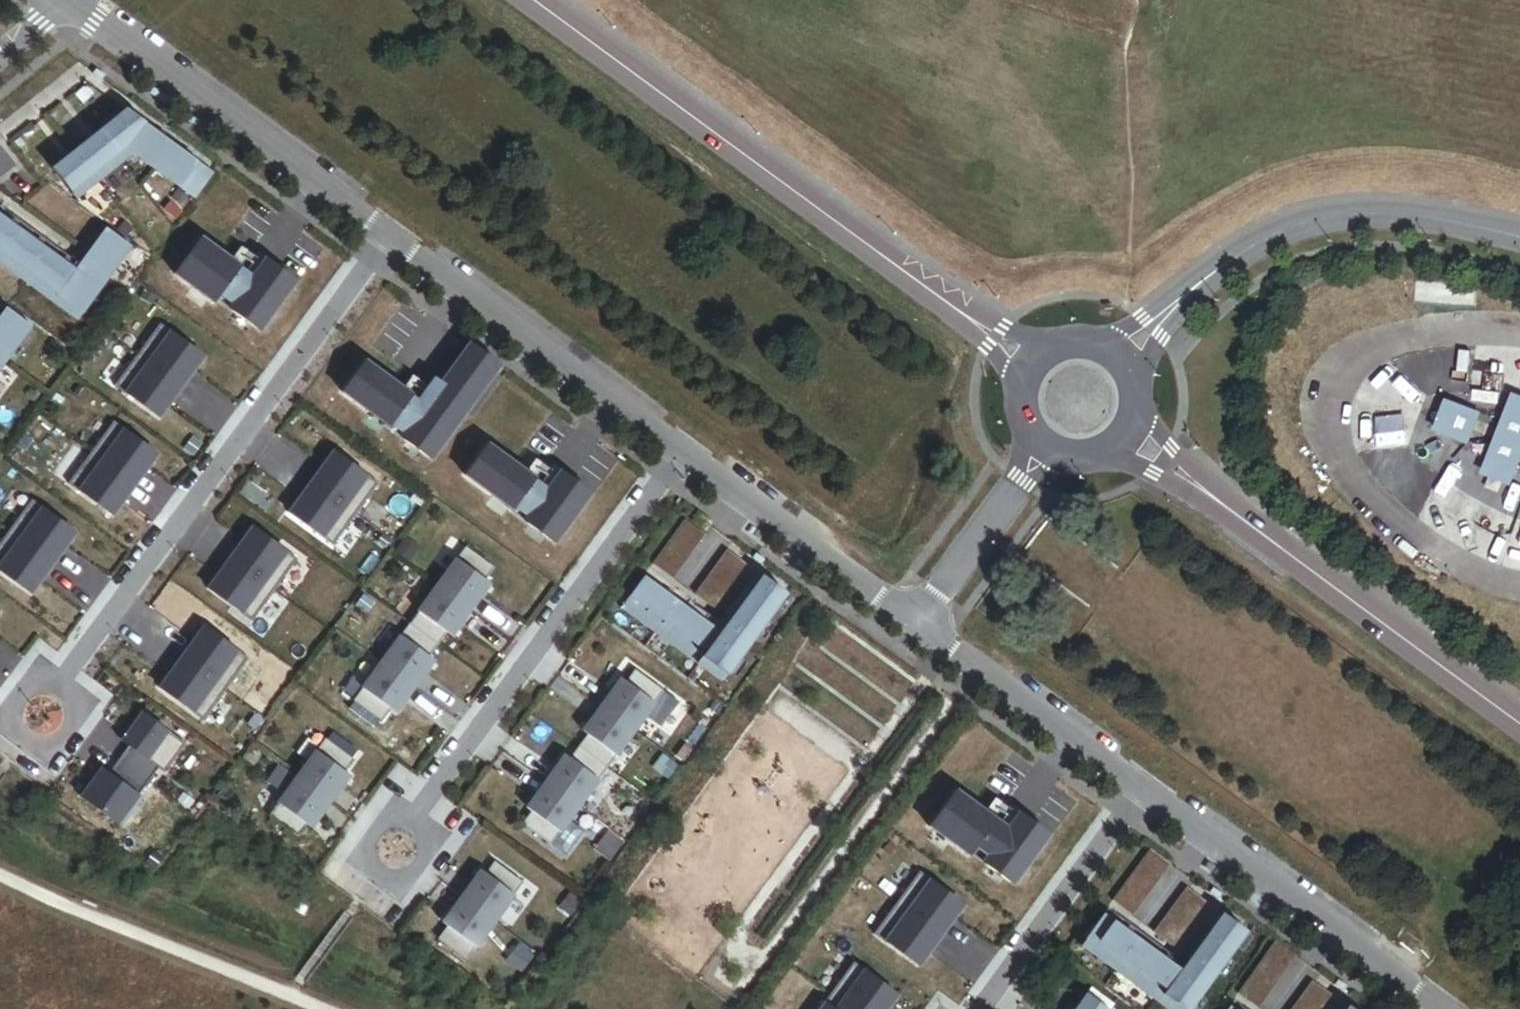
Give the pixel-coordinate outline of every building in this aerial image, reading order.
[(71,194),(72,193),(77,199),(88,190),(83,184),(94,175),(99,182),(110,173),(105,167),(126,149),(194,199),(213,173),(125,109),(51,169),(71,194)] [(76,319),(80,314),(81,315),(131,247),(105,229),(75,270),(0,215),(0,255),(56,296),(52,301),(76,319)] [(295,283),(265,261),(252,279),(240,271),(241,269),(202,240),(178,272),(215,300),(218,296),(230,305),(228,308),(259,332),(295,283)] [(230,305),(218,296),(215,300),(214,302),(226,311),(228,308),(230,305)] [(32,327),(6,308),(0,316),(0,370),(32,327)] [(189,375),(203,356),(160,324),(137,356),(174,382),(182,370),(189,375)] [(432,458),(499,367),(469,345),(423,408),(411,399),(412,398),(365,363),(344,393),(389,426),(391,422),(405,433),(403,436),(432,458)] [(157,418),(171,399),(165,394),(174,382),(137,356),(114,387),(157,418)] [(180,387),(189,375),(182,370),(174,382),(180,387)] [(171,399),(180,387),(174,382),(165,394),(171,399)] [(1490,474),(1518,485),(1519,479),(1519,401),(1518,401),(1490,474)] [(1484,418),(1451,405),(1443,428),(1476,440),(1484,418)] [(141,473),(155,453),(113,422),(90,453),(126,480),(135,468),(141,473)] [(405,433),(391,422),(389,426),(387,428),(401,439),(403,436),(405,433)] [(555,541),(590,495),(560,473),(546,491),(533,482),(535,480),(489,446),(466,476),(512,509),(515,505),(528,515),(525,519),(555,541)] [(354,515),(377,483),(334,452),(320,471),(326,476),(318,488),(354,515)] [(118,492),(126,480),(90,453),(67,485),(110,516),(124,496),(118,492)] [(133,485),(141,473),(135,468),(126,480),(133,485)] [(318,488),(326,476),(320,471),(311,483),(318,488)] [(124,496),(133,485),(126,480),(118,492),(124,496)] [(309,500),(318,488),(311,483),(303,495),(309,500)] [(331,546),(354,515),(318,488),(309,500),(303,495),(289,515),(331,546)] [(74,532),(31,500),(8,532),(45,558),(53,547),(59,551),(74,532)] [(528,515),(515,505),(512,509),(510,512),(523,521),(525,519),(528,515)] [(713,523),(698,512),(691,521),(706,532),(713,523)] [(652,565),(673,580),(705,535),(684,520),(652,565)] [(274,591),(297,559),(254,528),(240,547),(246,552),(237,564),(274,591)] [(45,558),(8,532),(0,543),(0,574),(28,594),(42,575),(36,570),(45,558)] [(51,563),(59,551),(53,547),(45,558),(51,563)] [(237,564),(246,552),(240,547),(231,559),(237,564)] [(470,610),(489,584),(485,581),(494,568),(465,547),(437,586),(470,610)] [(694,595),(716,610),(747,566),(726,551),(694,595)] [(42,575),(51,563),(45,558),(36,570),(42,575)] [(228,576),(237,564),(231,559),(222,571),(228,576)] [(251,622),(274,591),(237,564),(228,576),(222,571),(208,591),(251,622)] [(696,664),(722,682),(787,595),(761,576),(720,633),(644,577),(626,602),(662,629),(657,635),(675,649),(680,642),(701,657),(696,664)] [(451,636),(470,610),(437,586),(409,624),(437,645),(447,633),(451,636)] [(626,602),(621,608),(657,635),(662,629),(626,602)] [(437,645),(409,624),(381,662),(414,687),(433,661),(429,657),(437,645)] [(224,690),(247,658),(205,627),(190,647),(197,651),(188,663),(224,690)] [(675,649),(696,664),(701,657),(680,642),(675,649)] [(188,663),(197,651),(190,647),(182,658),(188,663)] [(179,675),(188,663),(182,658),(173,670),(179,675)] [(396,711),(414,687),(381,662),(352,701),(381,722),(391,708),(396,711)] [(202,721),(224,690),(188,663),(179,675),(173,670),(159,690),(202,721)] [(663,690),(635,670),(626,683),(620,679),(602,705),(638,731),(657,706),(654,703),(663,690)] [(638,731),(602,705),(583,731),(588,735),(578,747),(608,769),(617,756),(619,758),(638,731)] [(179,751),(137,721),(121,743),(128,748),(119,761),(146,781),(156,768),(163,774),(179,751)] [(295,778),(331,805),(350,779),(343,774),(353,760),(325,741),(295,778)] [(608,769),(578,747),(570,759),(565,756),(547,781),(583,808),(601,783),(599,781),(608,769)] [(137,794),(146,781),(119,761),(110,774),(103,769),(86,791),(126,820),(143,798),(137,794)] [(331,805),(295,778),(268,817),(297,837),(305,825),(312,831),(331,805)] [(583,808),(547,781),(527,808),(532,812),(522,825),(551,847),(561,833),(563,835),(583,808)] [(1013,883),(1048,836),(1018,815),(1005,832),(994,823),(995,822),(956,793),(932,825),(971,852),(974,848),(987,858),(984,862),(1013,883)] [(1145,923),(1181,871),(1147,847),(1111,899),(1145,923)] [(987,858),(974,848),(971,852),(968,855),(981,865),(984,862),(987,858)] [(523,883),(494,863),(485,875),(480,872),(462,896),(499,924),(517,898),(514,896),(523,883)] [(950,923),(963,906),(920,875),(898,905),(935,932),(945,919),(950,923)] [(499,924),(462,896),(441,924),(447,928),(438,940),(467,961),(476,949),(478,951),(499,924)] [(918,966),(931,949),(925,945),(935,932),(898,905),(876,934),(918,966)] [(1219,916),(1178,975),(1101,916),(1078,949),(1160,1008),(1192,1008),(1244,935),(1219,916)] [(940,936),(950,923),(945,919),(935,932),(940,936)] [(931,949),(940,936),(935,932),(925,945),(931,949)] [(1271,940),(1236,992),(1258,1006),(1279,974),(1290,981),(1304,961),(1271,940)] [(896,996),(854,965),(831,995),(851,1008),(878,1008),(886,1008),(896,996)] [(1289,1008),(1332,1008),(1336,1003),(1307,983),(1289,1008)] [(831,995),(821,1008),(851,1008),(831,995)] [(1083,995),(1074,1008),(1102,1008),(1083,995)]
